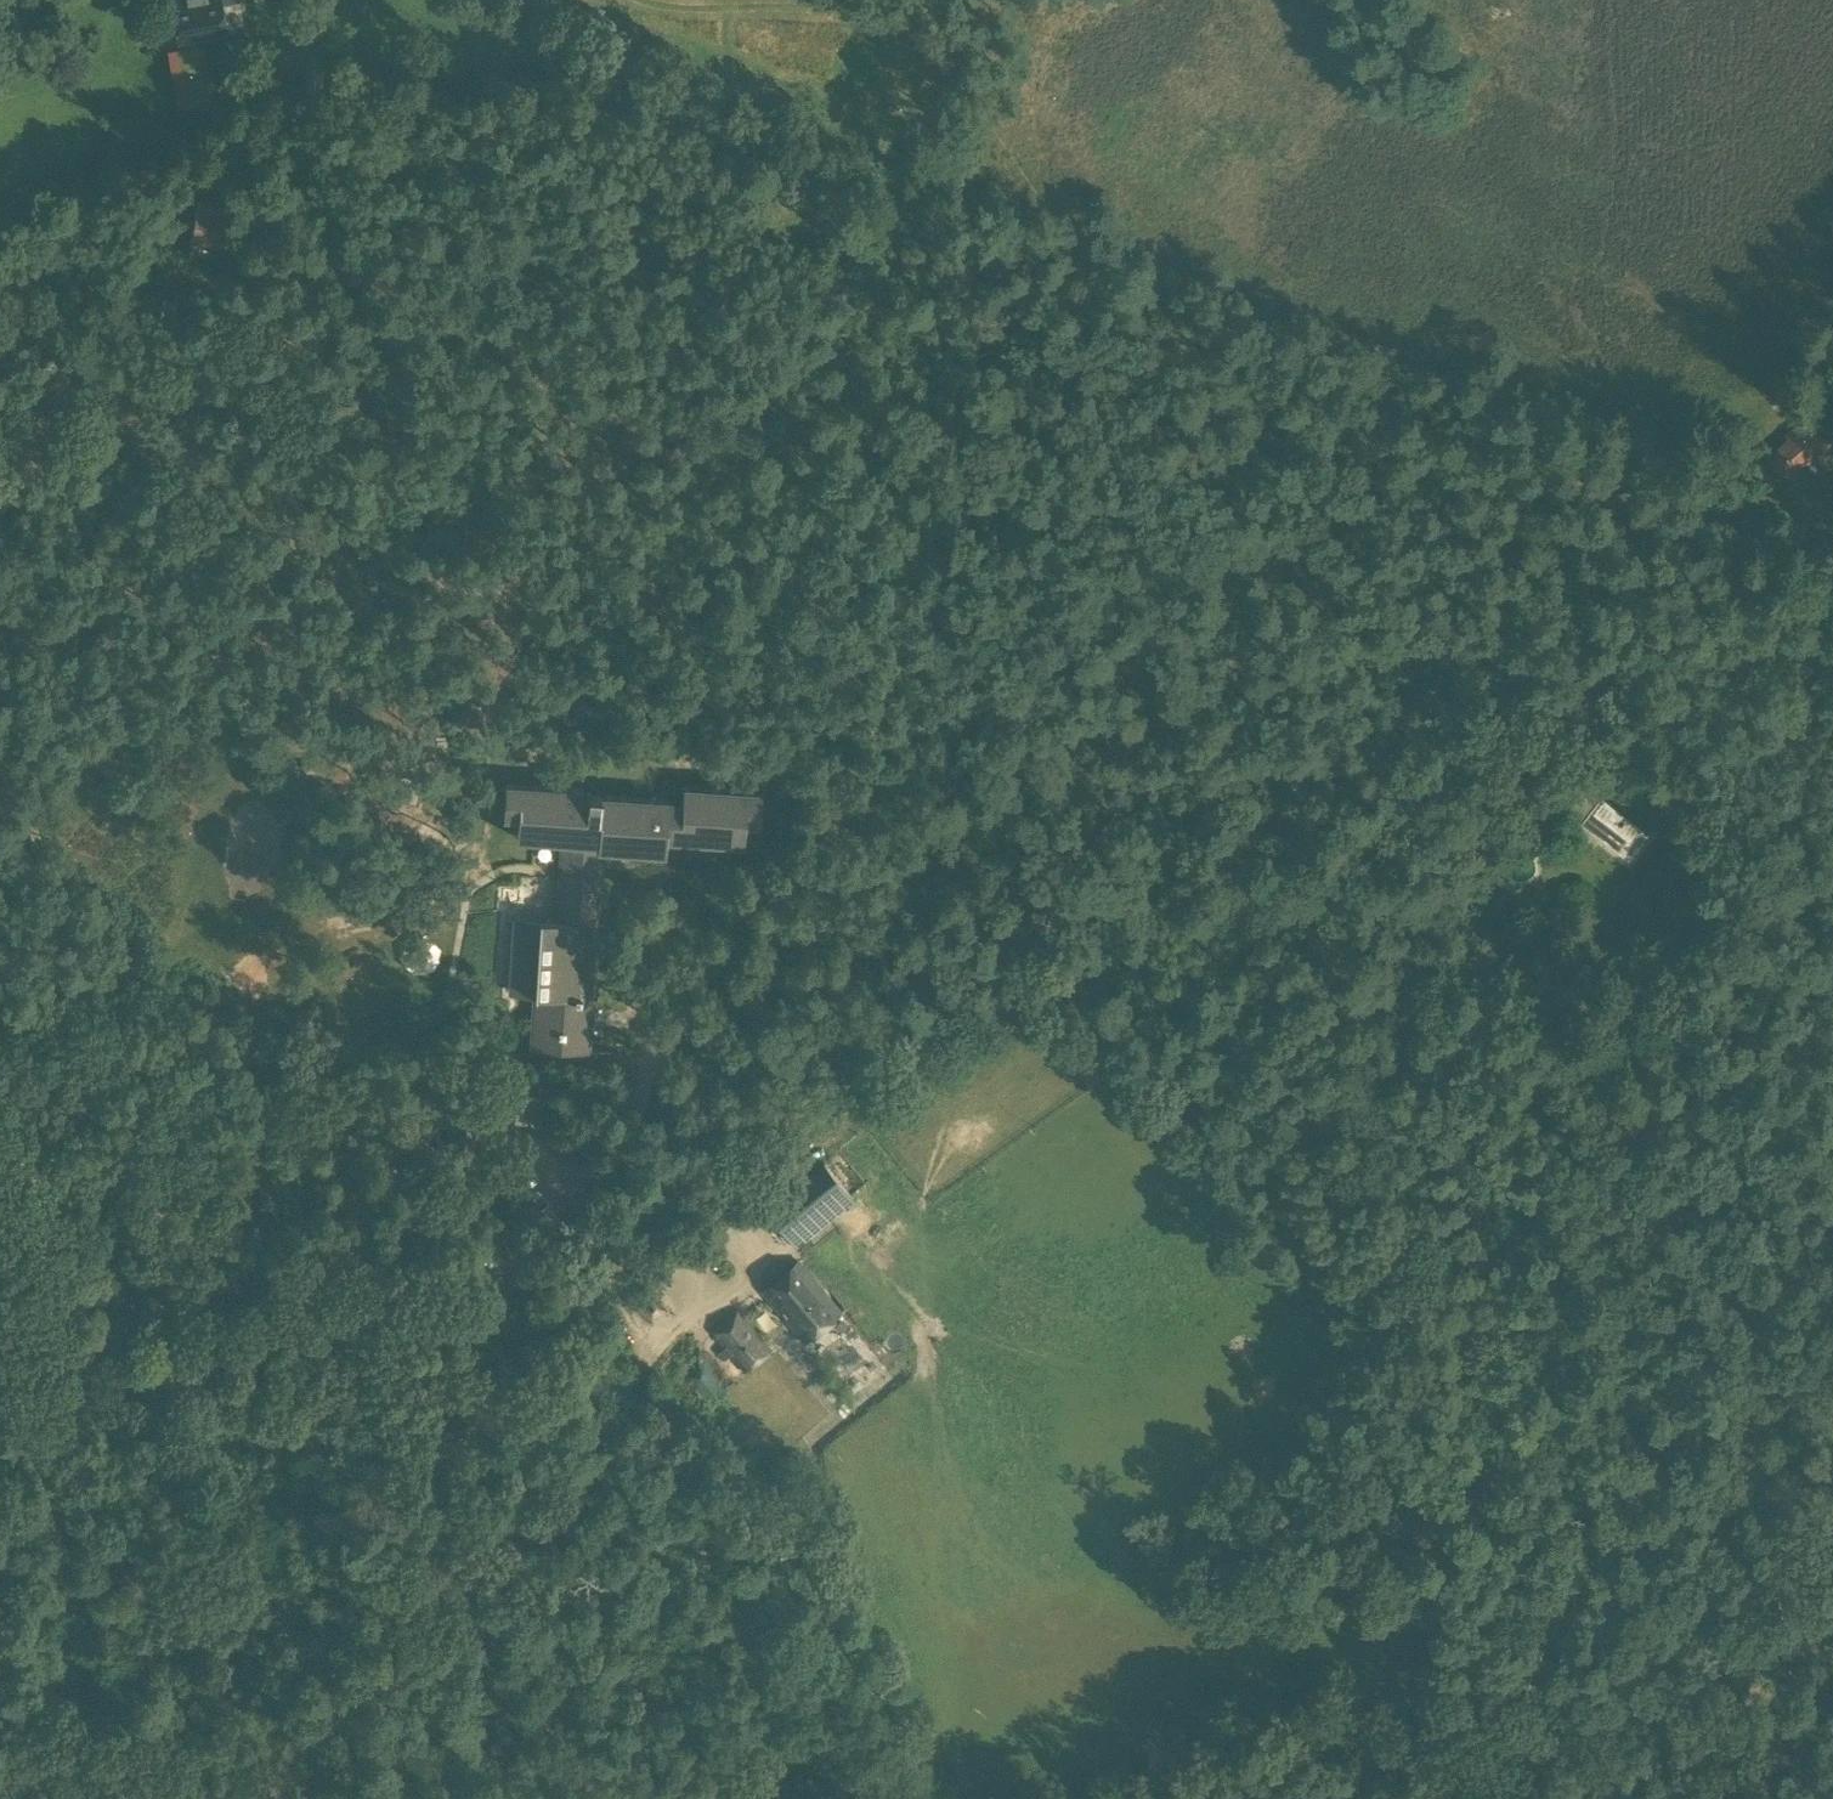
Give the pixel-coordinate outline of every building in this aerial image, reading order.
[(178,38),(191,36),(192,42),(197,41),(196,35),(223,30),(219,4),(237,0),(171,0),(178,38)] [(197,207),(190,240),(222,246),(229,213),(197,207)] [(1773,462),(1780,472),(1796,469),(1804,464),(1806,466),(1832,444),(1832,437),(1813,414),(1800,424),(1799,423),(1786,434),(1789,439),(1778,447),(1773,462)] [(505,784),(503,815),(518,816),(516,837),(562,840),(556,923),(517,920),(512,992),(535,994),(531,1047),(588,1051),(602,847),(663,852),(664,837),(742,842),(743,821),(757,822),(759,791),(682,786),(682,801),(600,795),(600,794),(581,793),(581,789),(505,784)] [(1599,796),(1580,823),(1622,855),(1642,828),(1599,796)] [(481,1082),(476,1103),(516,1113),(514,1120),(542,1126),(550,1089),(525,1084),(523,1092),(481,1082)] [(823,1163),(766,1210),(795,1245),(852,1198),(823,1163)] [(804,1340),(839,1311),(797,1261),(762,1290),(804,1340)] [(771,1350),(738,1310),(712,1333),(724,1348),(719,1353),(724,1359),(730,1354),(745,1372),(771,1350)]
